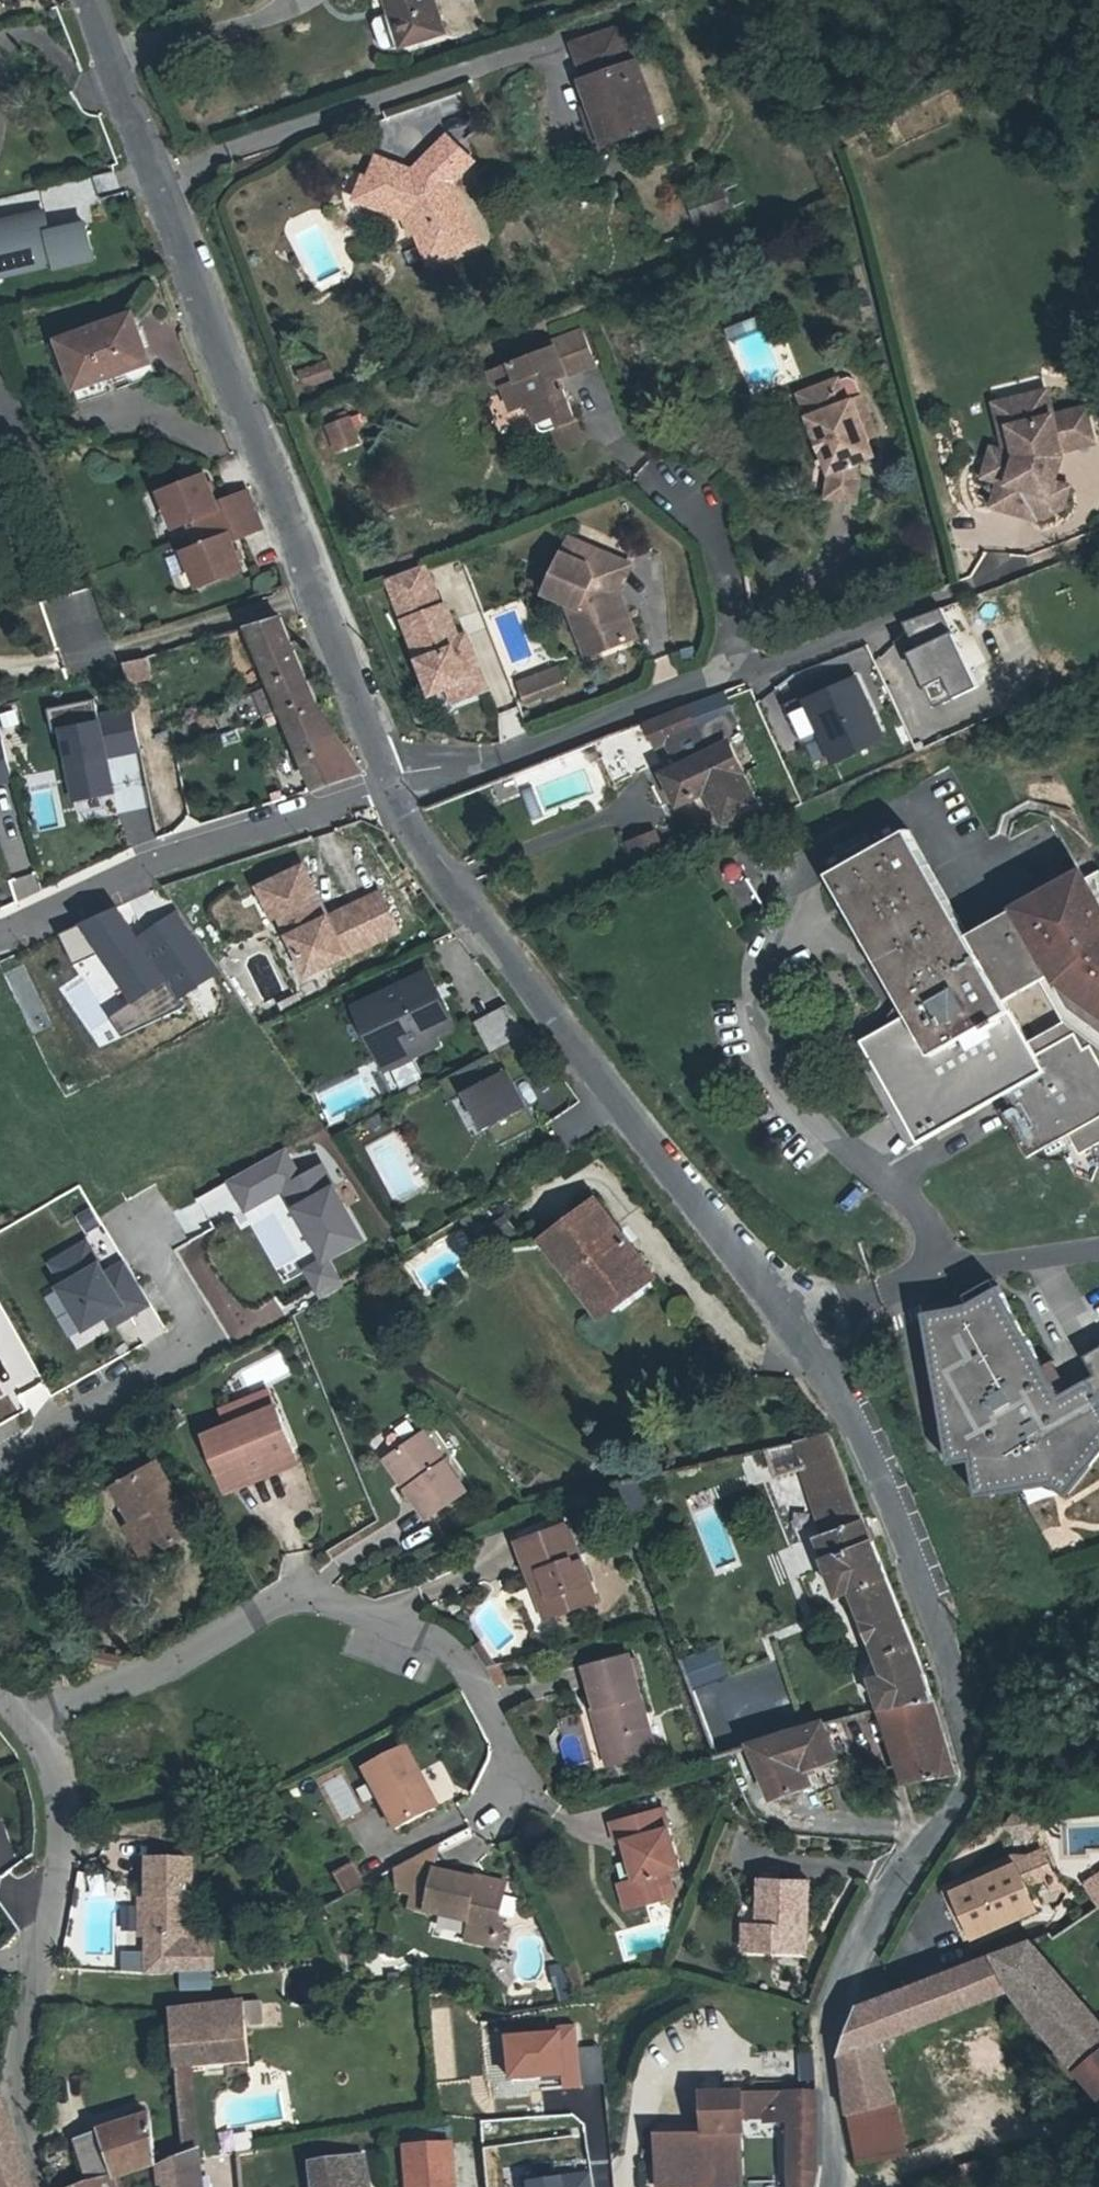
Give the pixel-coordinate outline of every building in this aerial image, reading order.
[(386,29),(397,60),(436,47),(420,0),(376,0),(386,29)] [(397,60),(386,29),(374,33),(370,40),(378,61),(384,64),(397,60)] [(584,93),(625,79),(610,41),(572,56),(584,93)] [(582,94),(597,134),(584,138),(592,159),(648,138),(625,79),(584,93),(582,94)] [(568,98),(584,138),(597,134),(582,94),(568,98)] [(371,194),(363,215),(393,228),(401,247),(404,246),(416,275),(464,255),(439,193),(460,172),(434,147),(412,170),(416,173),(402,188),(387,183),(388,179),(364,169),(356,188),(371,194)] [(416,173),(412,170),(400,183),(388,179),(387,183),(402,188),(416,173)] [(345,208),(363,215),(371,194),(356,188),(354,187),(345,208)] [(691,234),(722,221),(724,221),(716,199),(711,200),(682,212),(691,234)] [(93,214),(55,223),(50,204),(0,211),(0,277),(97,255),(93,214)] [(758,312),(723,323),(746,391),(781,379),(758,312)] [(123,316),(56,339),(72,386),(139,362),(123,316)] [(547,424),(551,433),(566,426),(550,388),(587,371),(572,339),(542,353),(544,358),(479,385),(483,394),(491,398),(503,423),(519,415),(528,432),(547,424)] [(311,372),(284,383),(289,397),(317,387),(311,372)] [(804,428),(836,415),(827,393),(794,405),(804,428)] [(1055,471),(1050,458),(1062,455),(1060,449),(1096,439),(1087,405),(1051,415),(1044,394),(1010,407),(1019,431),(1012,434),(1023,462),(1018,490),(1010,488),(1005,514),(1049,522),(1050,519),(1058,520),(1074,509),(1078,487),(1063,484),(1065,472),(1055,471)] [(1019,431),(1010,407),(995,412),(1012,460),(998,458),(993,487),(1010,488),(1018,490),(1023,462),(1012,434),(1019,431)] [(836,415),(804,428),(826,479),(871,465),(862,445),(871,441),(857,408),(836,415)] [(547,424),(528,432),(532,441),(547,434),(551,433),(547,424)] [(551,433),(547,434),(556,454),(576,446),(566,426),(551,433)] [(336,429),(315,438),(325,461),(345,452),(336,429)] [(1065,472),(1062,455),(1050,458),(1055,471),(1065,472)] [(871,465),(826,479),(827,480),(824,502),(854,510),(860,489),(853,472),(871,466),(871,465)] [(180,542),(245,520),(238,501),(207,512),(196,478),(150,490),(163,527),(173,523),(179,542),(180,542)] [(252,540),(245,520),(180,542),(186,561),(176,565),(186,596),(231,580),(221,551),(252,540)] [(563,543),(555,563),(565,567),(573,548),(563,543)] [(625,657),(619,626),(612,626),(606,596),(619,566),(573,548),(565,567),(555,563),(540,599),(561,608),(576,613),(584,663),(625,657)] [(428,563),(391,576),(435,691),(449,687),(453,701),(493,688),(472,629),(464,631),(452,598),(443,599),(428,563)] [(612,626),(619,626),(613,597),(625,569),(619,566),(606,596),(612,626)] [(986,679),(943,605),(904,623),(920,649),(911,656),(927,685),(935,680),(946,703),(986,679)] [(573,664),(584,663),(576,613),(561,608),(573,664)] [(282,708),(315,786),(359,771),(315,706),(278,615),(248,625),(272,683),(282,708)] [(119,658),(121,680),(146,677),(143,655),(119,658)] [(818,688),(788,700),(805,742),(824,736),(837,760),(898,733),(868,668),(818,688)] [(537,679),(547,696),(563,687),(554,670),(537,679)] [(547,696),(537,679),(518,690),(527,707),(547,696)] [(282,708),(272,683),(256,689),(267,715),(282,708)] [(721,821),(757,804),(730,745),(748,738),(728,694),(650,724),(659,747),(673,742),(685,765),(666,774),(679,804),(708,792),(721,821)] [(97,714),(93,696),(46,706),(51,729),(56,728),(64,763),(72,761),(80,796),(110,790),(103,755),(105,754),(105,753),(97,714)] [(97,714),(105,753),(141,746),(132,707),(97,714)] [(518,707),(495,711),(500,740),(523,736),(518,707)] [(9,776),(0,740),(0,778),(9,776)] [(500,800),(521,792),(514,775),(494,783),(500,800)] [(626,839),(636,866),(662,857),(653,830),(626,839)] [(1087,882),(1083,874),(970,939),(911,836),(894,843),(829,880),(909,1018),(861,1047),(922,1149),(1002,1103),(1049,1076),(1046,1071),(1078,1053),(1087,1048),(1086,1047),(1091,1043),(1098,1033),(1098,902),(1087,882)] [(279,910),(310,971),(399,925),(380,888),(328,914),(302,863),(254,887),(268,915),(279,910)] [(1087,882),(1098,902),(1098,875),(1087,882)] [(176,998),(220,968),(178,909),(136,938),(114,907),(59,933),(74,964),(100,951),(135,1000),(149,991),(167,1017),(182,1007),(176,998)] [(363,1005),(386,1051),(408,1040),(414,1052),(437,1040),(432,1029),(449,1020),(426,974),(363,1005)] [(149,991),(135,1000),(109,1017),(128,1044),(167,1017),(149,991)] [(509,1039),(523,1032),(508,1003),(493,1011),(509,1039)] [(495,1047),(509,1039),(493,1011),(479,1019),(495,1047)] [(495,1047),(442,1075),(453,1096),(471,1086),(500,1140),(527,1126),(523,1119),(535,1112),(515,1077),(542,1062),(525,1030),(523,1032),(509,1039),(495,1047)] [(1091,1043),(1086,1047),(1087,1048),(1098,1071),(1098,1033),(1091,1043)] [(408,1040),(386,1051),(391,1063),(414,1052),(408,1040)] [(1002,1103),(1006,1110),(996,1116),(1020,1158),(1062,1135),(1073,1155),(1098,1141),(1098,1071),(1087,1048),(1078,1053),(1046,1071),(1049,1076),(1002,1103)] [(329,1256),(359,1240),(321,1168),(299,1180),(283,1150),(225,1181),(241,1213),(281,1193),(317,1261),(302,1269),(318,1299),(344,1286),(329,1256)] [(650,1273),(594,1199),(540,1239),(597,1314),(650,1273)] [(104,1259),(93,1238),(52,1260),(58,1279),(42,1290),(74,1348),(155,1301),(129,1257),(122,1259),(118,1251),(104,1259)] [(1098,1457),(1098,1384),(1095,1375),(1058,1394),(998,1283),(966,1303),(922,1312),(948,1465),(973,1462),(976,1498),(1051,1484),(1065,1497),(1098,1457)] [(1098,1384),(1098,1345),(1085,1353),(1095,1375),(1098,1384)] [(10,1389),(0,1368),(0,1396),(10,1389)] [(230,1422),(274,1405),(267,1387),(223,1405),(230,1422)] [(268,1458),(294,1448),(277,1404),(274,1405),(230,1422),(204,1432),(224,1484),(271,1466),(268,1458)] [(409,1484),(405,1487),(426,1517),(465,1490),(423,1431),(389,1455),(409,1484)] [(881,1711),(933,1700),(926,1678),(828,1435),(764,1449),(772,1478),(802,1468),(823,1524),(813,1527),(817,1537),(815,1538),(823,1560),(822,1561),(835,1598),(849,1594),(881,1676),(868,1682),(881,1711)] [(299,1462),(294,1448),(268,1458),(271,1466),(273,1471),(299,1462)] [(111,1483),(131,1519),(139,1515),(157,1548),(194,1527),(155,1458),(111,1483)] [(637,1476),(613,1481),(619,1511),(644,1506),(637,1476)] [(554,1492),(556,1502),(582,1496),(580,1487),(554,1492)] [(139,1515),(131,1519),(126,1521),(145,1555),(157,1548),(139,1515)] [(511,1540),(527,1581),(537,1577),(551,1612),(590,1597),(575,1559),(568,1561),(553,1524),(511,1540)] [(542,1617),(551,1612),(537,1577),(527,1581),(542,1617)] [(480,1654),(487,1666),(498,1662),(482,1640),(473,1645),(480,1654)] [(717,1645),(679,1654),(686,1685),(724,1676),(717,1645)] [(584,1666),(601,1717),(605,1716),(620,1761),(657,1748),(633,1674),(628,1657),(626,1652),(584,1666)] [(632,1656),(628,1657),(633,1674),(638,1672),(632,1656)] [(498,1662),(487,1666),(496,1681),(509,1680),(499,1662),(498,1662)] [(955,1776),(933,1700),(881,1711),(893,1737),(906,1786),(955,1776)] [(605,1716),(601,1717),(597,1718),(612,1764),(620,1761),(605,1716)] [(823,1724),(748,1744),(772,1798),(813,1784),(807,1769),(838,1759),(823,1724)] [(403,1746),(361,1767),(393,1827),(434,1805),(403,1746)] [(338,1819),(358,1812),(344,1774),(324,1781),(338,1819)] [(637,1876),(623,1880),(630,1904),(664,1895),(661,1880),(671,1877),(669,1868),(682,1864),(666,1804),(615,1817),(620,1838),(627,1836),(637,1876)] [(1024,1810),(1010,1827),(1026,1841),(1040,1824),(1024,1810)] [(210,1932),(188,1931),(190,1858),(146,1858),(145,1894),(145,1932),(144,1956),(210,1957),(210,1932)] [(392,1861),(393,1893),(416,1892),(415,1860),(392,1861)] [(1045,1861),(1042,1862),(1034,1865),(1009,1861),(940,1890),(961,1940),(969,1937),(952,1895),(1017,1868),(1026,1892),(1044,1884),(1053,1881),(1045,1861)] [(332,1875),(343,1894),(362,1883),(351,1864),(332,1875)] [(1017,1868),(952,1895),(969,1937),(970,1940),(1035,1913),(1026,1892),(1017,1868)] [(470,1884),(472,1878),(431,1871),(424,1912),(469,1919),(466,1939),(496,1944),(501,1919),(497,1918),(503,1880),(481,1876),(480,1879),(479,1885),(470,1884)] [(664,1895),(674,1893),(671,1877),(661,1880),(664,1895)] [(1086,1887),(1098,1906),(1098,1878),(1086,1887)] [(1053,1881),(1044,1884),(1047,1893),(1056,1889),(1053,1881)] [(774,1954),(815,1957),(816,1939),(823,1939),(825,1887),(777,1885),(775,1930),(774,1954)] [(760,1953),(774,1954),(775,1930),(761,1930),(760,1953)] [(848,2110),(890,2101),(893,2099),(873,2041),(1008,1987),(1098,2097),(1098,2096),(1098,2030),(1096,2027),(1081,2009),(1083,2008),(1030,1944),(857,2007),(841,2053),(846,2110),(848,2110)] [(117,1970),(136,1971),(137,1950),(117,1950),(117,1970)] [(144,1956),(144,1968),(209,1969),(210,1957),(144,1956)] [(170,2013),(176,2072),(194,2069),(250,2061),(242,2004),(170,2013)] [(557,2026),(558,2031),(503,2036),(508,2079),(563,2074),(564,2088),(583,2086),(577,2024),(557,2026)] [(177,2076),(187,2154),(202,2152),(194,2069),(176,2072),(177,2076)] [(698,2095),(701,2139),(704,2181),(738,2179),(736,2111),(735,2096),(698,2095)] [(758,2096),(735,2096),(736,2111),(758,2111),(758,2096)] [(758,2096),(758,2111),(758,2118),(784,2118),(786,2154),(791,2172),(787,2186),(812,2186),(816,2126),(815,2115),(815,2096),(758,2096)] [(890,2101),(848,2110),(860,2160),(903,2149),(890,2101)] [(87,2186),(118,2172),(157,2154),(156,2128),(169,2126),(168,2111),(173,2109),(173,2103),(154,2104),(154,2102),(76,2144),(87,2186)] [(704,2181),(701,2139),(654,2142),(657,2184),(704,2181)] [(407,2186),(452,2186),(450,2144),(405,2147),(407,2186)] [(202,2152),(187,2154),(159,2155),(160,2186),(204,2186),(202,2152)] [(368,2177),(366,2160),(313,2167),(315,2186),(382,2186),(381,2176),(368,2177)] [(87,2186),(83,2186),(122,2186),(118,2172),(87,2186)] [(588,2172),(526,2181),(527,2186),(590,2186),(588,2172)]
